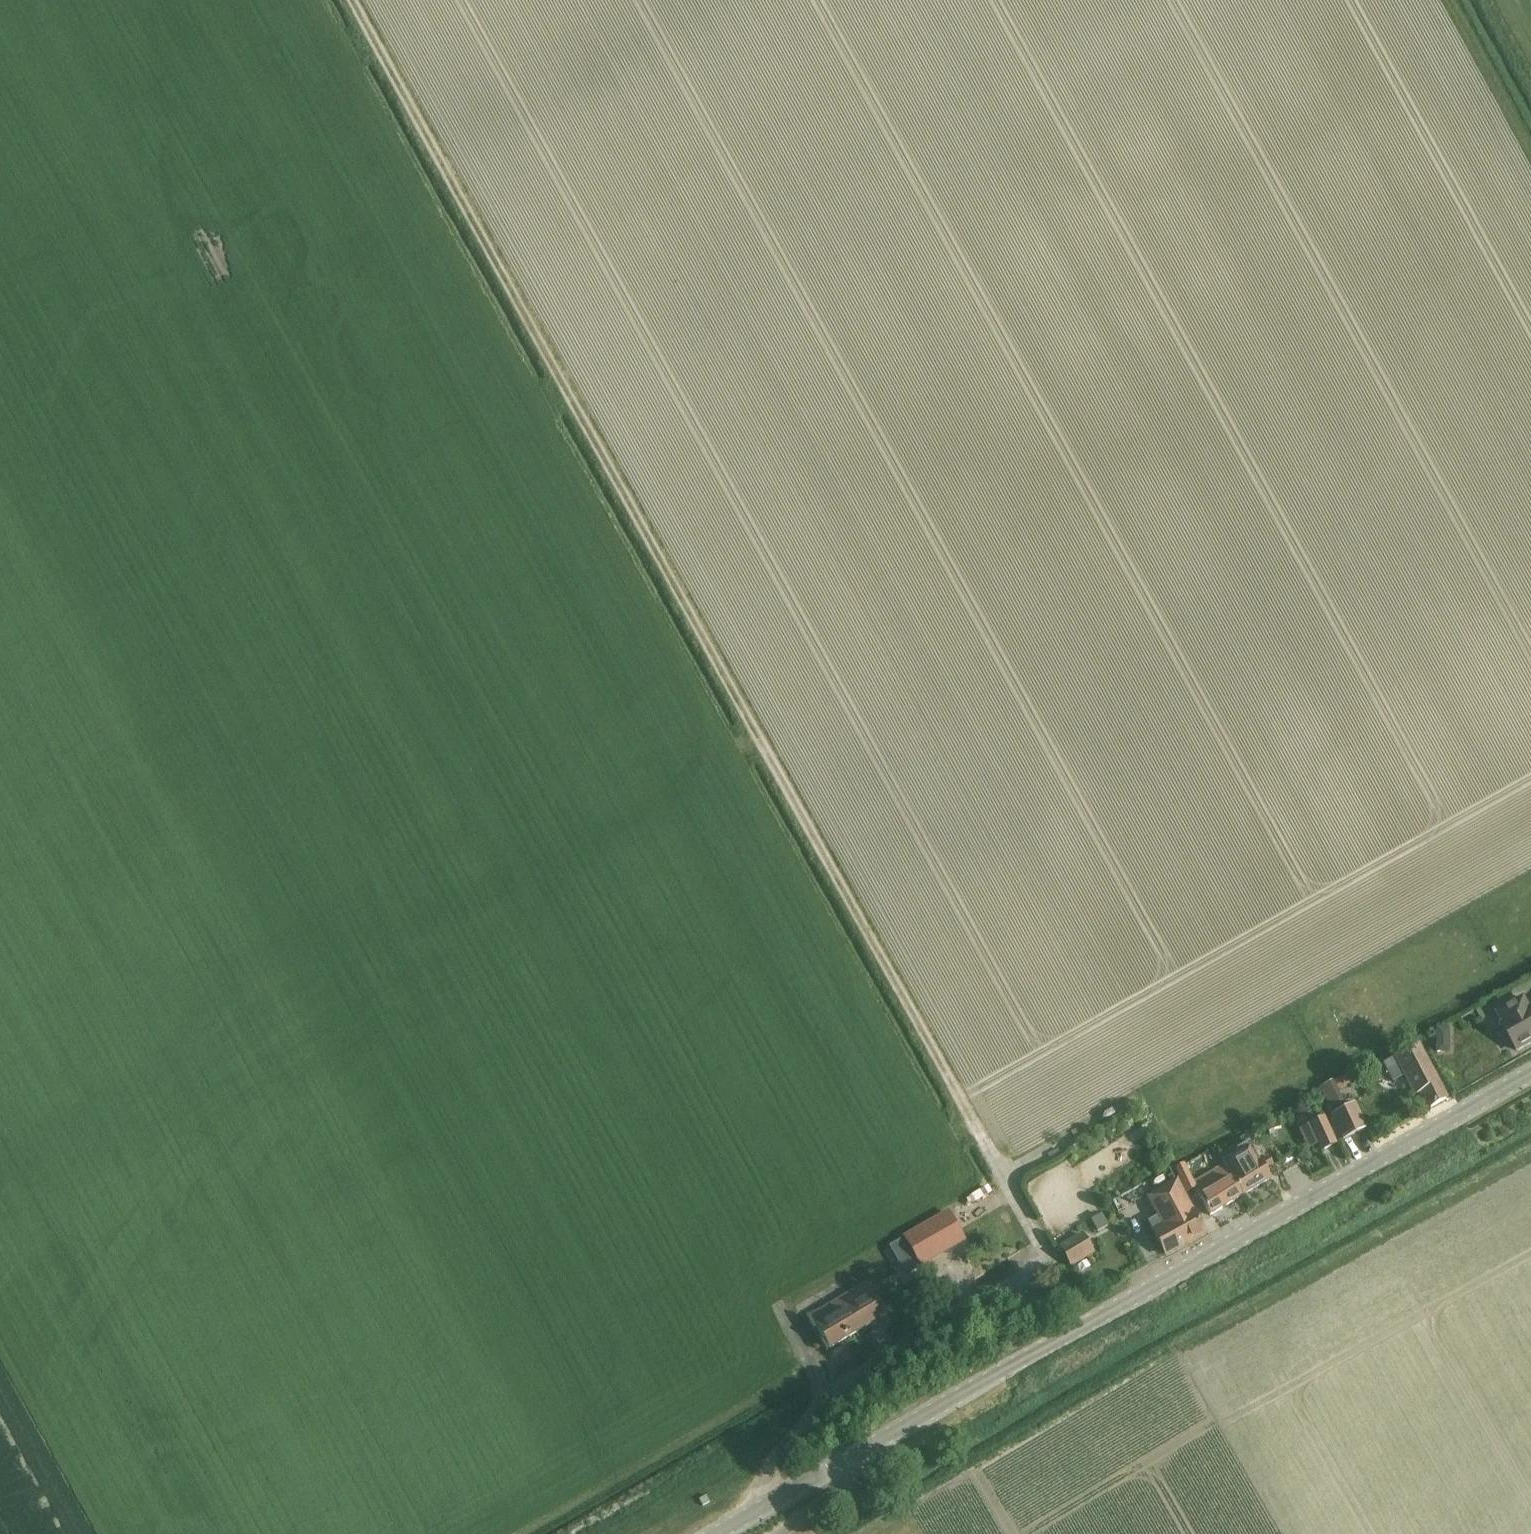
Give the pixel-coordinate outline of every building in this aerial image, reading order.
[(1075,642),(1090,633),(1085,625),(1070,633),(1075,642)] [(1524,999),(1499,1014),(1505,1024),(1503,1026),(1518,1051),(1530,1044),(1530,1009),(1530,1010),(1524,999)] [(1395,1058),(1382,1065),(1393,1083),(1405,1077),(1415,1096),(1420,1093),(1429,1109),(1446,1100),(1437,1082),(1418,1046),(1395,1058)] [(1333,1081),(1320,1088),(1333,1114),(1345,1107),(1333,1081)] [(1380,1089),(1354,1102),(1366,1127),(1393,1114),(1380,1089)] [(1366,1129),(1354,1105),(1332,1116),(1343,1140),(1366,1129)] [(1297,1113),(1276,1131),(1284,1141),(1305,1123),(1297,1113)] [(1324,1120),(1309,1126),(1321,1152),(1336,1145),(1324,1120)] [(1221,1168),(1239,1199),(1270,1180),(1265,1172),(1272,1168),(1267,1159),(1259,1163),(1248,1144),(1233,1153),(1235,1156),(1222,1165),(1223,1167),(1221,1168)] [(1174,1170),(1173,1171),(1178,1180),(1188,1175),(1184,1169),(1182,1166),(1174,1170)] [(1191,1185),(1199,1199),(1210,1216),(1239,1199),(1221,1168),(1191,1185)] [(1147,1223),(1156,1238),(1166,1255),(1204,1234),(1195,1217),(1175,1184),(1147,1200),(1158,1217),(1147,1223)] [(947,1213),(901,1239),(918,1268),(964,1242),(947,1213)] [(999,1215),(985,1216),(985,1228),(1000,1227),(999,1215)] [(1080,1233),(1090,1255),(1115,1244),(1106,1223),(1080,1233)] [(1067,1278),(1059,1282),(1064,1291),(1072,1287),(1067,1278)] [(829,1349),(880,1318),(883,1316),(864,1285),(810,1317),(829,1349)]
